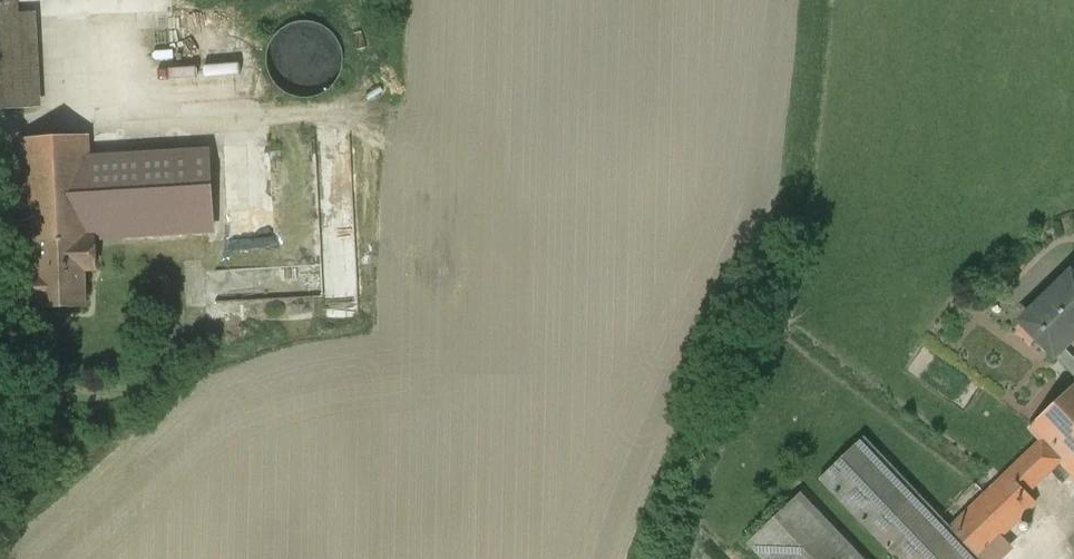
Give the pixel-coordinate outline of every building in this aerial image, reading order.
[(23,108),(18,18),(173,10),(172,0),(0,0),(0,110),(23,108)] [(341,74),(343,59),(340,45),(332,32),(319,24),(305,22),(290,25),(278,33),(270,46),(267,60),(270,75),(279,87),(291,95),(306,98),(321,95),(333,86),(341,74)] [(86,136),(24,139),(24,138),(22,138),(26,243),(38,242),(94,240),(94,223),(123,222),(124,234),(210,230),(206,152),(121,157),(120,134),(88,136),(88,135),(86,135),(86,136)] [(360,159),(326,161),(332,312),(366,311),(360,159)] [(94,240),(38,242),(39,277),(36,277),(32,280),(33,296),(37,299),(40,299),(40,308),(85,307),(84,269),(95,269),(94,240)] [(1022,321),(1054,355),(1055,354),(1073,336),(1073,277),(1071,274),(1022,321)] [(1055,354),(1054,355),(1073,375),(1073,374),(1055,354)] [(1032,425),(1030,427),(1042,440),(1072,473),(1073,474),(1073,385),(1032,425)] [(917,493),(863,437),(820,479),(873,535),(917,493)] [(1042,440),(951,528),(978,557),(1036,502),(1027,493),(1050,470),(1062,482),(1072,473),(1042,440)] [(917,493),(873,535),(897,558),(980,558),(978,557),(951,528),(917,493)] [(799,496),(751,542),(767,558),(860,558),(799,496)]
